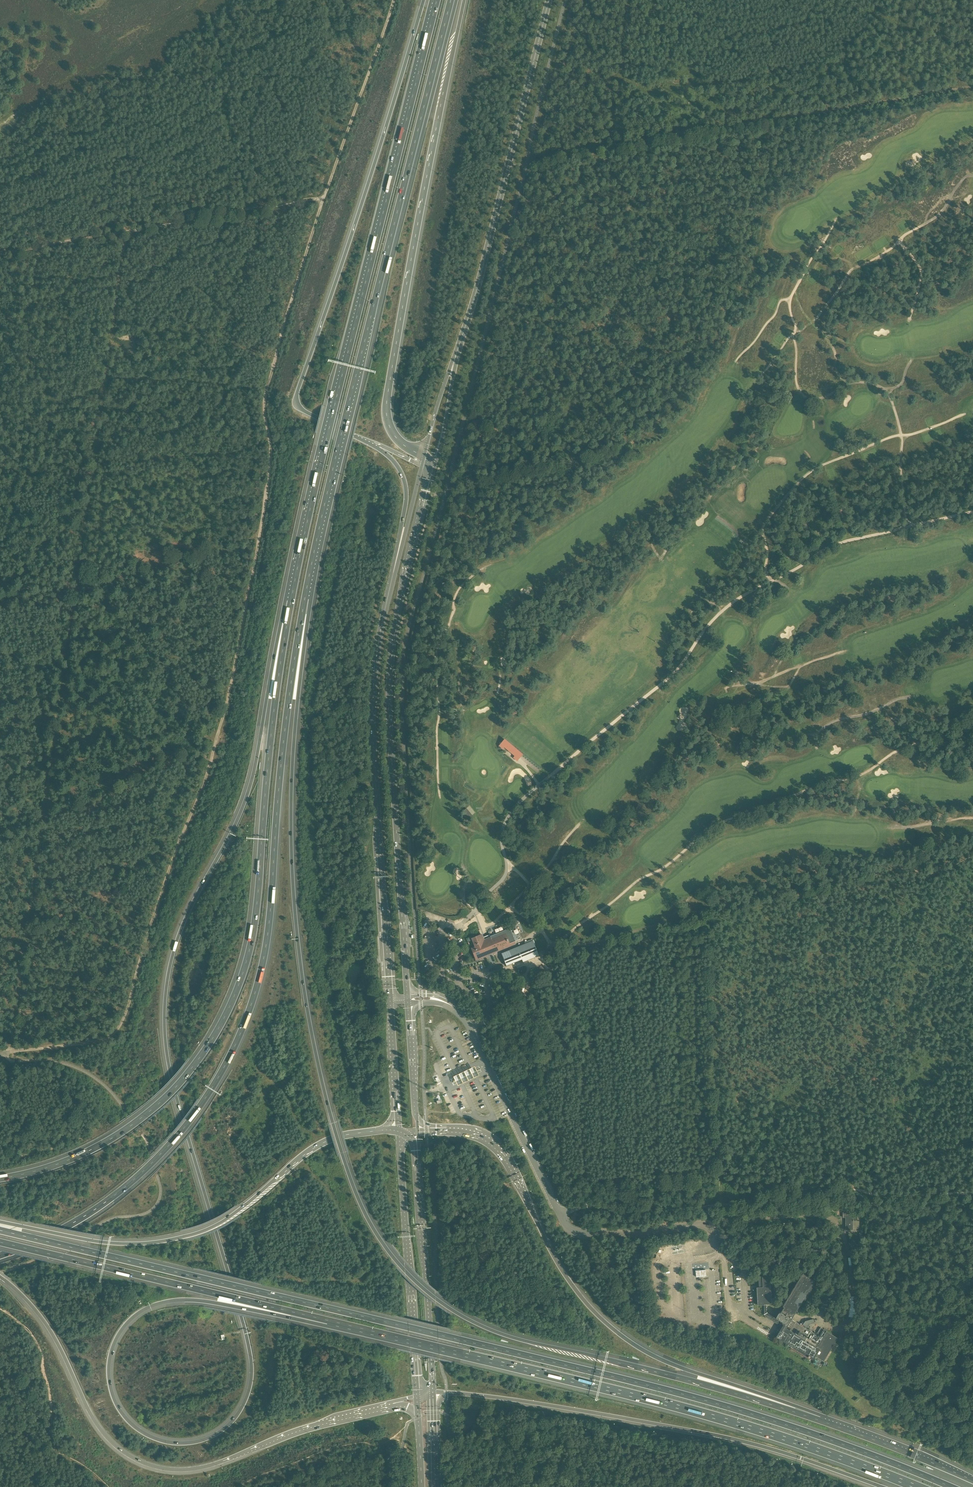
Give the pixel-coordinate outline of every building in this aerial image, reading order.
[(758,366),(751,375),(756,379),(763,370),(758,366)] [(506,738),(502,743),(505,746),(516,755),(519,758),(524,753),(506,738)] [(511,946),(509,943),(504,931),(484,939),(482,933),(471,938),(474,946),(471,948),(476,960),(511,946)] [(524,962),(525,962),(540,956),(536,945),(537,945),(535,940),(526,943),(526,944),(502,953),(508,966),(523,960),(524,962)] [(474,1066),(453,1076),(457,1085),(479,1075),(474,1066)] [(853,1213),(848,1213),(848,1211),(843,1210),(843,1218),(846,1218),(846,1230),(853,1230),(853,1221),(857,1221),(857,1218),(853,1218),(853,1213)] [(762,1273),(762,1274),(762,1276),(759,1276),(759,1287),(757,1287),(758,1305),(764,1304),(764,1314),(765,1316),(780,1325),(781,1326),(779,1328),(776,1329),(777,1332),(778,1333),(776,1337),(792,1346),(791,1347),(809,1358),(810,1357),(813,1359),(817,1354),(818,1355),(817,1356),(824,1361),(838,1338),(824,1329),(819,1336),(817,1335),(807,1328),(810,1324),(815,1323),(814,1319),(805,1321),(803,1326),(792,1319),(792,1318),(803,1300),(804,1301),(805,1300),(806,1300),(808,1295),(809,1293),(809,1294),(812,1289),(813,1288),(811,1287),(815,1280),(803,1273),(799,1280),(797,1279),(797,1280),(794,1284),(794,1285),(793,1286),(790,1291),(789,1292),(791,1293),(783,1306),(784,1307),(781,1312),(780,1312),(779,1312),(777,1316),(777,1317),(777,1318),(776,1318),(767,1313),(766,1304),(772,1303),(770,1272),(762,1273)] [(853,1342),(847,1332),(845,1333),(851,1344),(853,1342)]
